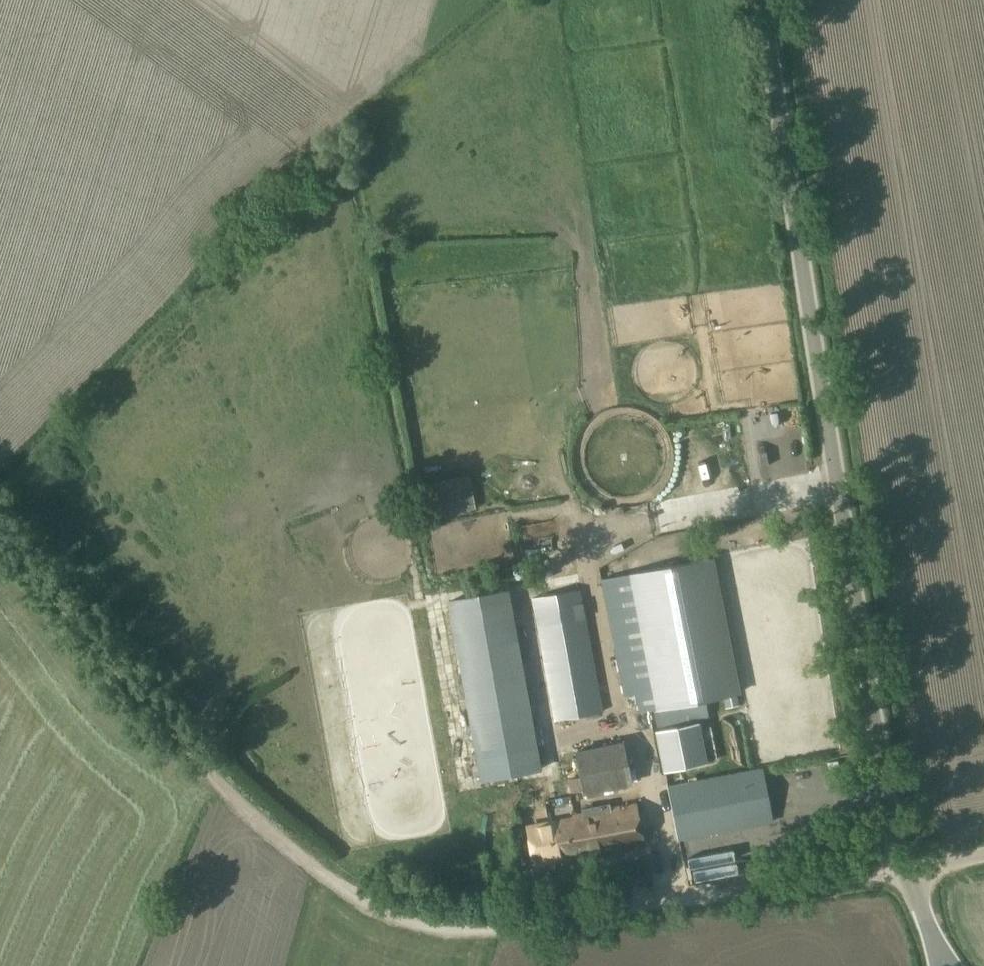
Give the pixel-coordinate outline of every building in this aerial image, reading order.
[(677,442),(678,459),(688,458),(686,442),(677,442)] [(459,498),(446,498),(447,522),(460,522),(459,498)] [(741,692),(713,556),(626,574),(653,710),(741,692)] [(511,585),(448,596),(481,778),(543,767),(511,585)] [(554,719),(603,710),(581,587),(531,596),(554,719)] [(623,633),(622,614),(605,614),(606,634),(623,633)] [(624,710),(628,730),(637,729),(634,708),(624,710)] [(658,730),(665,772),(707,765),(700,723),(658,730)] [(575,749),(583,793),(632,784),(623,740),(575,749)] [(678,838),(771,821),(763,769),(668,785),(678,838)] [(569,804),(580,801),(576,787),(565,790),(569,804)] [(529,824),(536,862),(642,842),(634,804),(529,824)]
